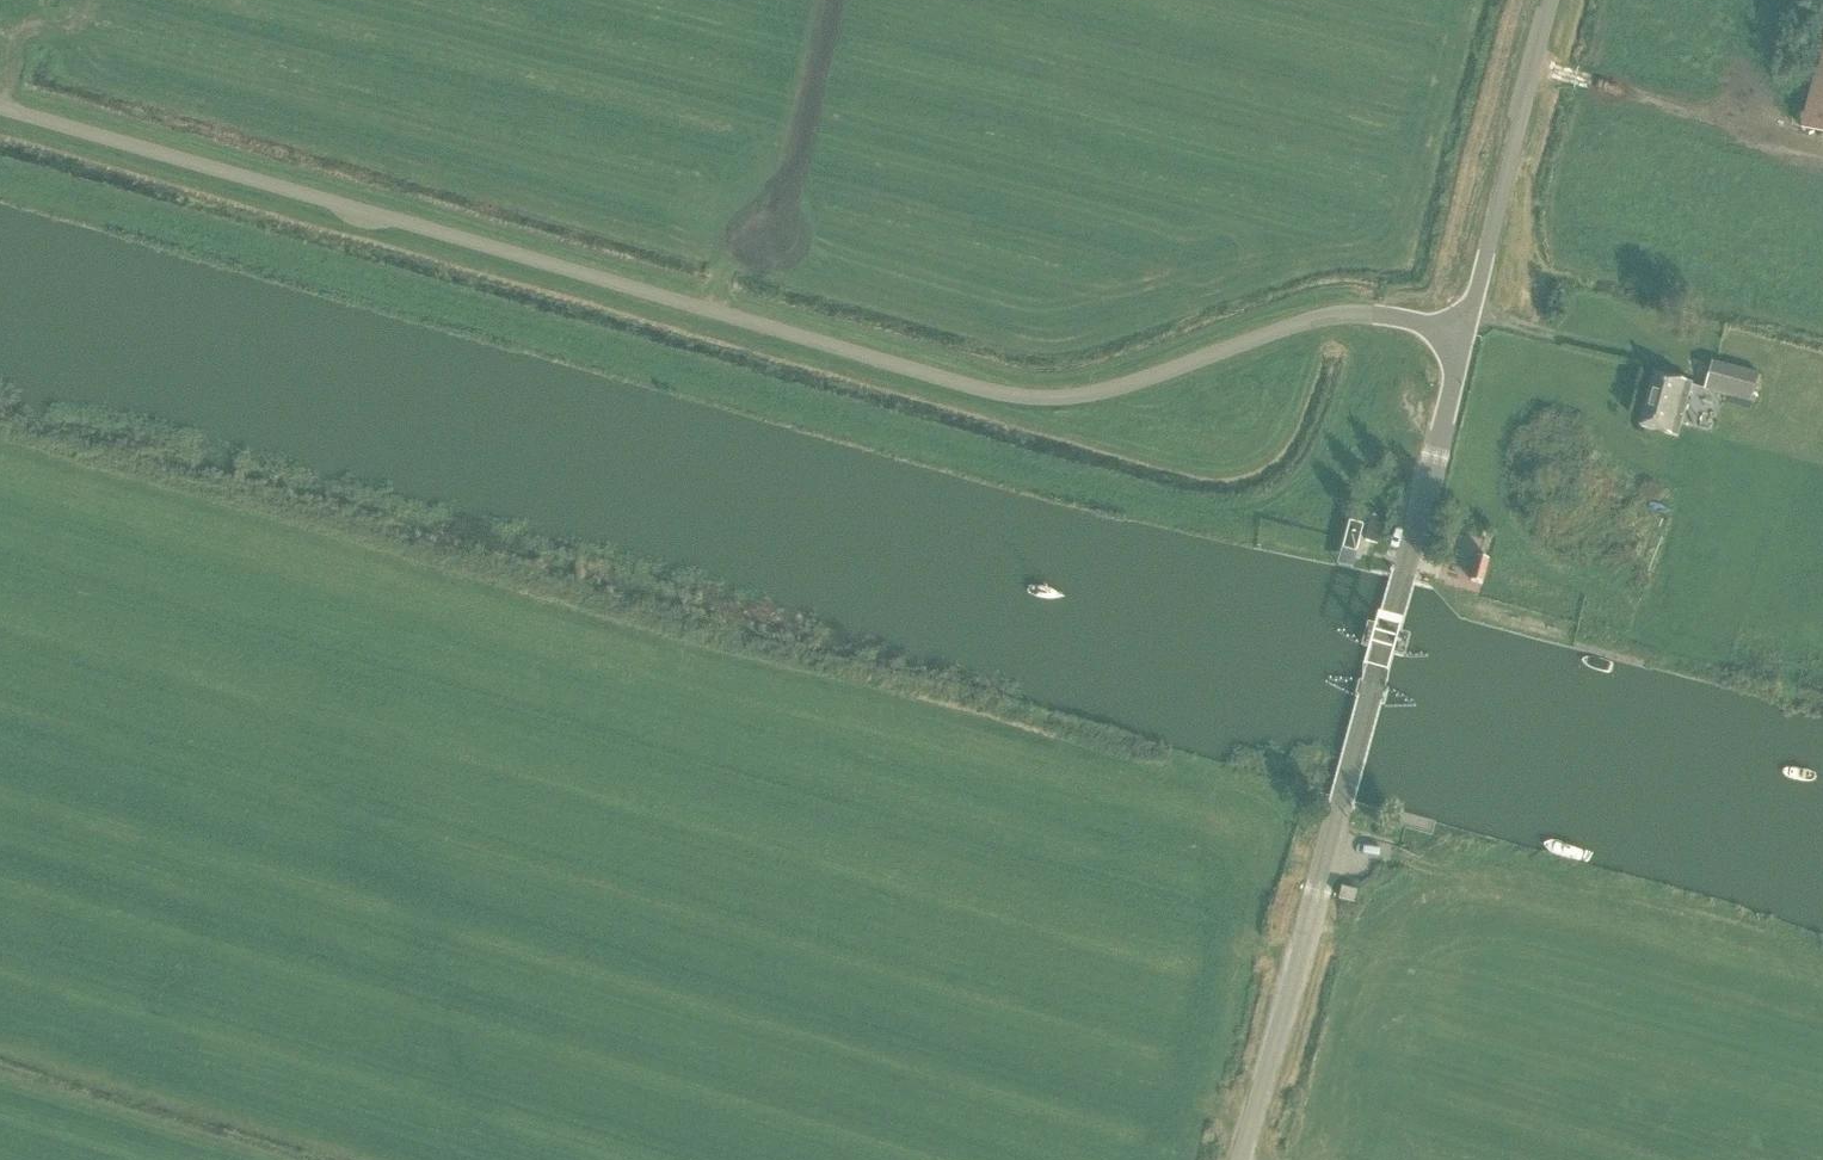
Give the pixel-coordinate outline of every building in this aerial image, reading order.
[(1802,129),(1822,134),(1822,51),(1802,129)] [(1745,348),(1740,367),(1712,360),(1704,388),(1751,401),(1759,373),(1764,352),(1745,348)] [(1712,456),(1727,401),(1690,391),(1693,382),(1655,371),(1640,425),(1678,435),(1681,426),(1703,432),(1698,452),(1712,456)] [(1349,500),(1352,490),(1344,487),(1341,498),(1349,500)] [(1363,525),(1349,521),(1341,549),(1355,552),(1363,525)] [(1382,524),(1370,521),(1365,540),(1377,543),(1382,524)] [(1483,583),(1489,558),(1478,555),(1471,580),(1483,583)] [(1411,632),(1367,620),(1360,644),(1404,656),(1411,632)] [(1358,889),(1343,886),(1339,898),(1354,902),(1358,889)]
